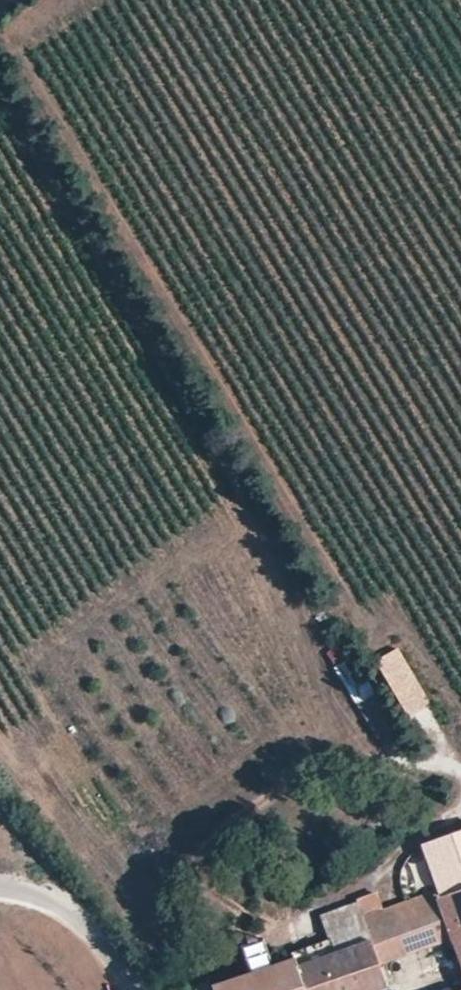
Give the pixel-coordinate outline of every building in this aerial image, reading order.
[(375,659),(407,718),(431,706),(399,647),(375,659)] [(422,844),(438,892),(363,918),(358,904),(321,917),(334,955),(299,967),(296,958),(213,986),(214,989),(375,989),(386,986),(378,961),(452,936),(460,963),(460,829),(422,844)]
